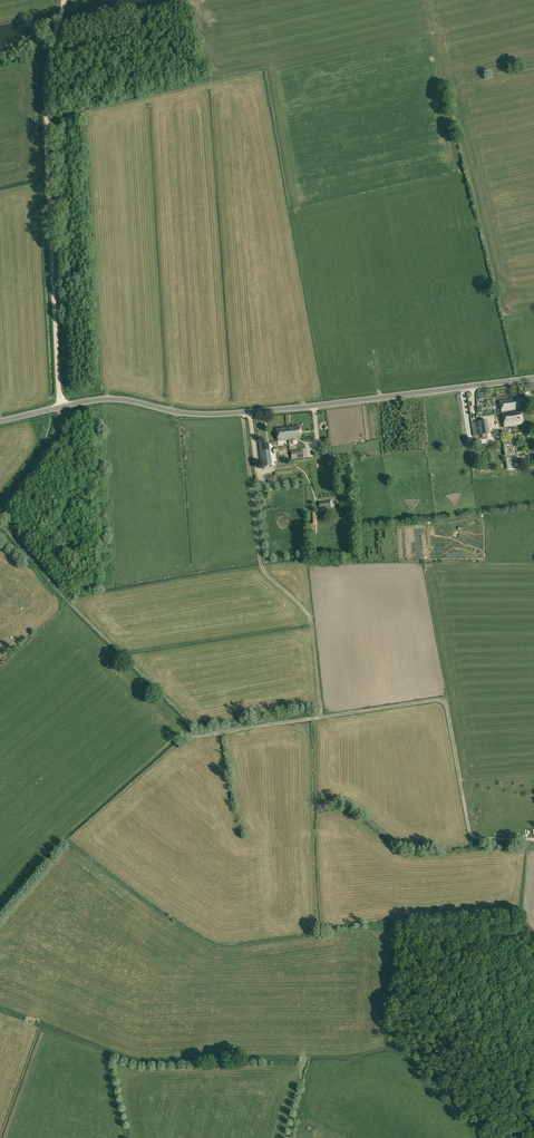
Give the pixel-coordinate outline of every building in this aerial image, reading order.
[(500,401),(502,412),(520,409),(518,398),(500,401)] [(520,409),(502,412),(504,427),(523,424),(520,409)] [(486,421),(479,422),(473,423),(475,436),(481,435),(482,435),(483,439),(488,438),(487,434),(488,434),(486,421)] [(299,427),(287,428),(289,440),(288,440),(289,444),(292,443),(292,440),(301,438),(299,427)] [(289,440),(287,428),(276,429),(278,441),(288,440),(289,440)] [(272,464),(269,442),(259,443),(261,465),(272,464)] [(292,460),(304,458),(303,454),(298,455),(297,451),(291,452),(292,460)] [(319,503),(319,509),(330,508),(330,501),(319,503)]
